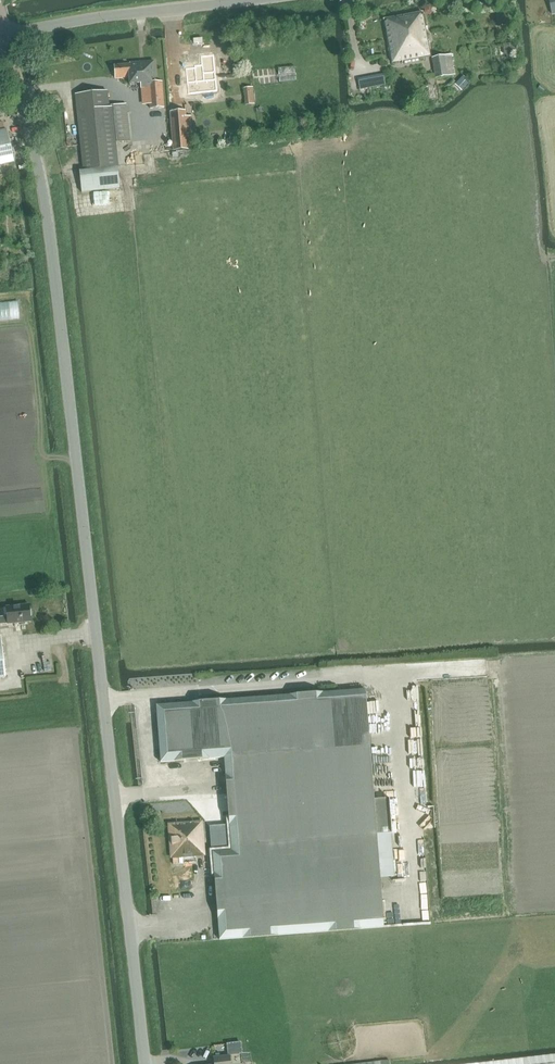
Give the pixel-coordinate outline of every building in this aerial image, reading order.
[(508,11),(497,15),(499,23),(510,20),(508,11)] [(401,62),(430,56),(422,13),(383,20),(392,62),(401,60),(401,62)] [(454,74),(451,54),(433,57),(436,77),(454,74)] [(211,55),(198,56),(199,65),(192,66),(193,67),(183,68),(186,93),(214,91),(211,55)] [(162,82),(156,82),(154,61),(130,63),(130,64),(114,66),(115,78),(129,77),(130,84),(141,83),(141,88),(149,88),(150,109),(164,108),(162,82)] [(389,67),(362,72),(364,82),(390,78),(389,67)] [(457,82),(464,88),(470,82),(463,76),(457,82)] [(387,79),(374,81),(375,88),(388,86),(387,79)] [(259,98),(258,80),(249,80),(250,98),(259,98)] [(116,143),(114,143),(110,105),(108,90),(77,94),(85,170),(118,166),(116,143)] [(114,143),(116,143),(131,141),(126,104),(110,105),(114,143)] [(172,150),(187,148),(185,109),(169,111),(172,150)] [(14,162),(11,147),(8,130),(5,130),(4,130),(0,131),(0,165),(14,162)] [(0,617),(0,624),(8,624),(31,621),(30,617),(32,615),(31,610),(29,608),(29,604),(6,607),(7,616),(0,617)] [(402,687),(417,684),(415,671),(400,674),(402,687)] [(347,692),(156,706),(161,763),(224,759),(229,832),(231,849),(213,852),(219,939),(298,933),(383,927),(380,879),(376,835),(374,800),(369,747),(365,691),(347,692)] [(389,799),(374,800),(376,835),(392,834),(389,799)] [(476,831),(476,820),(466,819),(466,831),(476,831)] [(180,855),(203,853),(201,823),(170,825),(172,854),(180,853),(180,855)] [(231,849),(229,832),(210,833),(211,852),(213,852),(231,849)] [(232,1034),(233,1046),(246,1046),(246,1034),(232,1034)]
